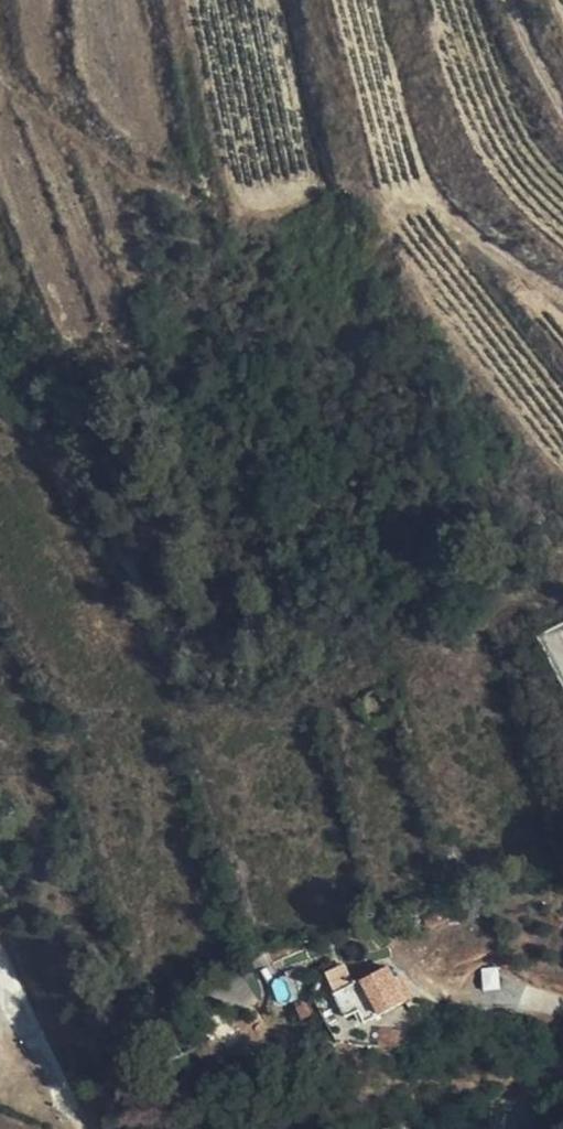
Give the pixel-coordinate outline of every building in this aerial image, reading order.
[(404,1001),(386,968),(364,981),(363,980),(347,988),(367,1023),(404,1001)]
